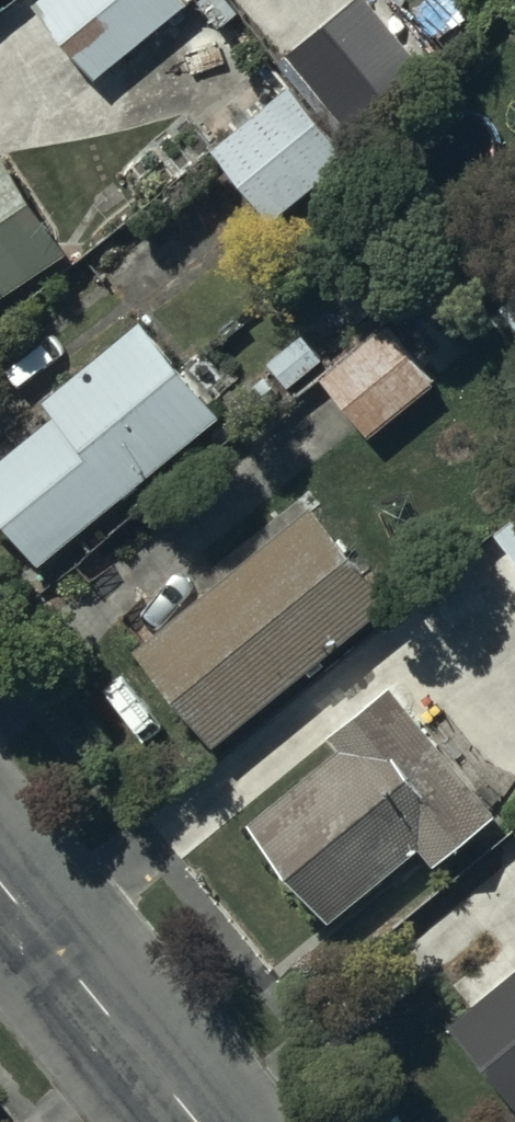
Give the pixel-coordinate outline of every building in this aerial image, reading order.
[(30,10),(90,86),(186,11),(177,0),(43,0),(30,10)] [(287,62),(350,135),(423,71),(362,0),(358,0),(287,62)] [(284,90),(212,151),(278,228),(350,166),(284,90)] [(69,258),(0,154),(0,304),(69,258)] [(499,313),(514,334),(514,301),(499,313)] [(393,328),(321,383),(367,442),(438,387),(393,328)] [(45,410),(58,425),(0,472),(0,523),(39,572),(222,423),(145,329),(45,410)] [(317,513),(134,656),(208,753),(392,609),(317,513)] [(491,537),(514,566),(514,518),(491,537)] [(341,757),(250,831),(330,931),(423,856),(437,873),(497,825),(392,694),(330,743),(341,757)] [(446,1039),(514,1118),(514,980),(446,1039)]
